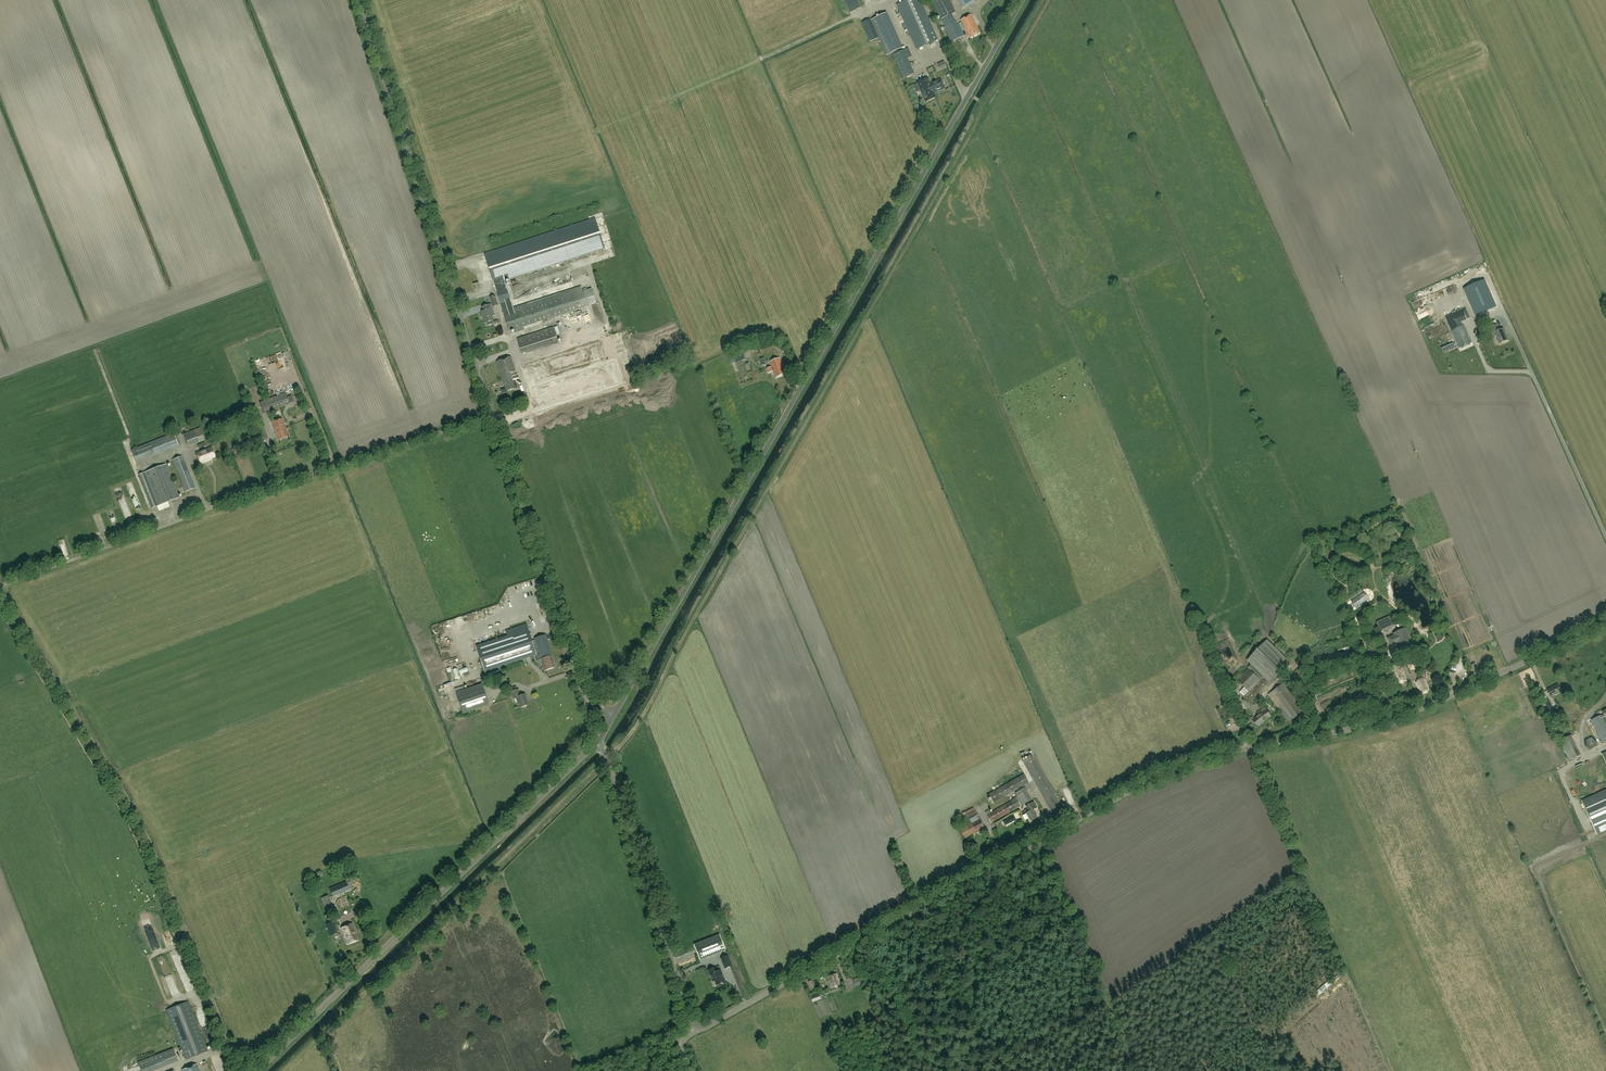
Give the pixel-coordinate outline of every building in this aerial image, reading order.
[(917,49),(938,40),(920,0),(907,0),(897,4),(917,49)] [(941,19),(955,12),(949,0),(931,0),(941,19)] [(981,33),(972,15),(961,20),(970,38),(981,33)] [(944,28),(952,43),(964,37),(956,22),(951,25),(944,28)] [(887,52),(902,46),(899,38),(884,44),(887,52)] [(912,56),(908,48),(893,55),(903,79),(914,74),(907,58),(912,56)] [(928,78),(918,83),(926,102),(936,97),(934,93),(945,89),(940,79),(930,83),(928,78)] [(583,292),(581,286),(513,308),(505,281),(602,250),(603,252),(605,251),(605,250),(595,218),(485,253),(501,304),(505,303),(506,303),(501,305),(510,331),(587,306),(583,292)] [(1498,306),(1486,279),(1464,289),(1475,315),(1476,315),(1488,310),(1489,312),(1496,309),(1495,307),(1498,306)] [(495,295),(490,297),(493,306),(498,305),(495,295)] [(494,324),(493,321),(494,320),(491,311),(491,310),(489,305),(482,307),(483,311),(481,311),(483,316),(484,316),(486,323),(487,322),(488,326),(494,324)] [(1471,345),(1470,344),(1472,343),(1471,339),(1470,340),(1469,337),(1470,337),(1464,325),(1463,326),(1462,322),(1470,318),(1466,308),(1445,317),(1460,349),(1462,348),(1462,349),(1471,345)] [(1499,330),(1497,324),(1491,327),(1495,336),(1496,336),(1500,344),(1508,340),(1503,328),(1499,330)] [(556,328),(519,337),(523,354),(560,345),(556,328)] [(584,346),(588,359),(604,354),(600,341),(584,346)] [(733,356),(735,362),(745,359),(743,352),(733,356)] [(508,391),(515,388),(515,390),(520,389),(518,384),(517,385),(516,381),(513,382),(510,373),(516,371),(511,356),(497,361),(501,374),(505,387),(506,387),(508,391)] [(771,367),(766,369),(768,373),(773,371),(774,370),(776,377),(785,374),(779,358),(770,361),(772,367),(771,367)] [(536,376),(532,363),(523,366),(527,379),(536,376)] [(528,388),(537,407),(600,380),(594,366),(537,391),(534,385),(528,388)] [(536,384),(538,390),(547,386),(546,382),(542,384),(541,382),(536,384)] [(742,385),(730,389),(732,395),(743,391),(742,385)] [(264,413),(289,404),(294,402),(292,396),(287,397),(286,393),(260,402),(264,413)] [(282,419),(271,423),(274,430),(275,430),(278,440),(288,436),(285,426),(282,419)] [(268,438),(261,421),(256,422),(262,439),(268,438)] [(200,429),(183,435),(187,446),(204,439),(200,429)] [(213,451),(211,448),(196,454),(200,465),(207,462),(206,460),(215,457),(214,455),(215,454),(214,452),(213,451)] [(182,456),(172,460),(185,492),(194,488),(182,456)] [(166,464),(138,475),(151,508),(179,497),(166,464)] [(122,492),(118,494),(123,504),(127,502),(122,492)] [(161,512),(172,507),(170,502),(159,506),(161,512)] [(1402,651),(1412,647),(1406,632),(1408,631),(1406,627),(1394,633),(1394,635),(1388,638),(1391,647),(1398,644),(1402,651)] [(477,646),(481,659),(487,677),(502,672),(501,667),(537,655),(536,655),(540,654),(545,671),(555,667),(554,663),(546,635),(535,638),(536,640),(532,641),(528,629),(477,646)] [(1272,684),(1271,683),(1290,663),(1267,640),(1247,660),(1251,664),(1248,668),(1252,672),(1248,669),(1237,680),(1249,692),(1244,697),(1251,705),(1272,684)] [(1414,659),(1409,665),(1411,669),(1419,668),(1420,662),(1414,659)] [(1389,667),(1397,683),(1397,685),(1408,680),(1404,672),(1405,672),(1400,662),(1389,667)] [(1232,675),(1234,677),(1242,671),(1240,669),(1232,675)] [(1421,678),(1417,680),(1416,682),(1421,693),(1424,694),(1428,692),(1429,689),(1425,679),(1421,678)] [(1306,708),(1286,682),(1269,695),(1289,721),(1306,708)] [(489,705),(482,684),(456,693),(463,714),(489,705)] [(1558,684),(1548,690),(1552,697),(1562,692),(1558,684)] [(518,689),(511,692),(514,698),(517,697),(520,708),(529,705),(526,699),(527,699),(525,694),(520,696),(518,689)] [(1255,718),(1253,716),(1251,718),(1257,726),(1271,716),(1264,707),(1257,713),(1259,715),(1255,718)] [(1602,715),(1591,720),(1603,743),(1605,741),(1605,724),(1604,719),(1605,717),(1605,718),(1605,710),(1603,712),(1604,714),(1602,715)] [(1577,753),(1581,752),(1572,733),(1563,737),(1565,742),(1566,742),(1568,746),(1566,747),(1570,757),(1574,755),(1572,752),(1576,750),(1577,753)] [(1594,736),(1588,738),(1591,745),(1597,743),(1594,736)] [(1035,756),(1030,758),(1029,756),(1026,757),(1028,760),(1024,762),(1052,814),(1063,808),(1035,756)] [(1026,790),(1031,787),(1029,783),(1024,774),(989,795),(993,803),(1024,785),(1026,790)] [(1015,793),(1017,796),(1022,805),(1031,801),(1032,800),(1025,787),(1015,793)] [(1605,831),(1605,791),(1582,801),(1597,835),(1605,831)] [(990,813),(989,810),(985,813),(991,823),(1021,806),(1017,798),(990,813)] [(1034,810),(1034,809),(1037,807),(1034,802),(1026,806),(1028,809),(1025,811),(1031,821),(1037,818),(1033,810),(1034,810)] [(975,811),(968,816),(972,824),(961,830),(965,837),(966,837),(966,838),(967,838),(969,837),(969,836),(984,827),(975,811)] [(335,927),(333,920),(325,923),(330,936),(338,933),(335,927)] [(354,932),(355,932),(355,931),(352,923),(341,927),(347,943),(357,940),(354,932)] [(719,934),(694,944),(700,959),(725,950),(719,934)] [(732,966),(728,956),(721,958),(725,968),(732,966)] [(715,980),(717,985),(725,982),(720,970),(716,972),(715,967),(708,970),(713,981),(715,980)] [(192,993),(194,992),(188,973),(182,975),(187,990),(191,989),(192,993)] [(837,974),(827,976),(831,989),(841,986),(837,974)] [(852,979),(854,983),(855,986),(863,984),(861,977),(852,979)] [(207,1051),(187,1001),(168,1009),(166,1010),(183,1054),(185,1059),(207,1051)] [(143,1070),(151,1070),(179,1062),(176,1054),(164,1057),(163,1055),(140,1062),(143,1070)]
